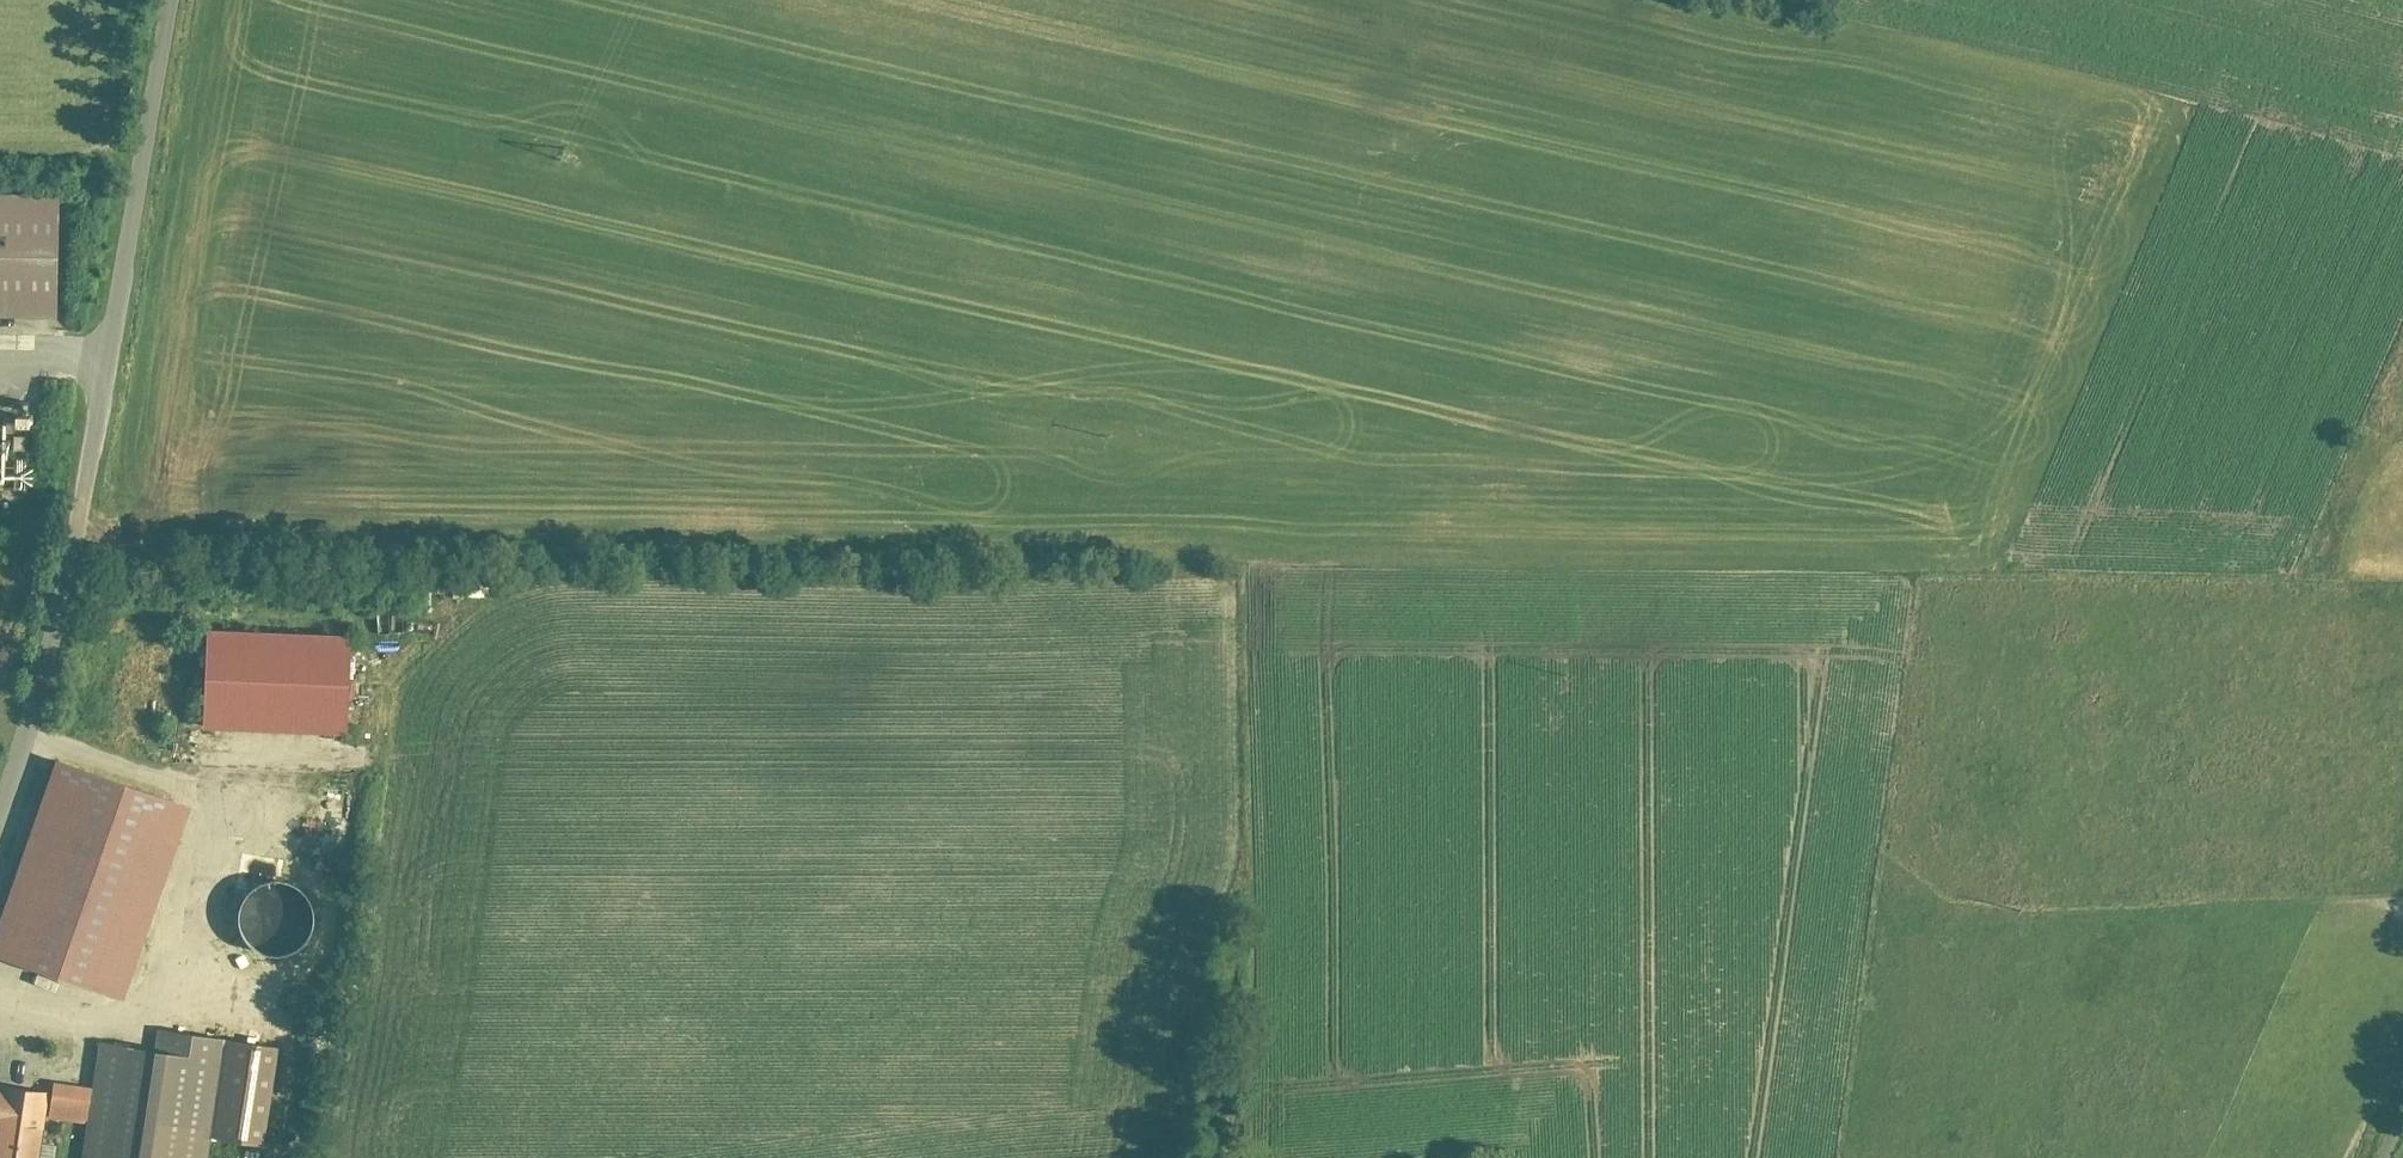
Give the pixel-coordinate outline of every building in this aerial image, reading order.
[(56,322),(59,207),(0,206),(0,321),(56,322)] [(6,483),(8,421),(0,421),(0,483),(6,483)] [(57,772),(51,808),(180,827),(186,792),(57,772)] [(105,957),(116,888),(159,894),(168,838),(30,817),(11,943),(105,957)] [(79,998),(85,958),(0,944),(0,985),(79,998)] [(225,1050),(99,1031),(89,1097),(84,1132),(80,1157),(210,1157),(225,1050)] [(54,1150),(39,1148),(43,1126),(84,1132),(89,1097),(0,1085),(0,1157),(52,1157),(54,1150)]
